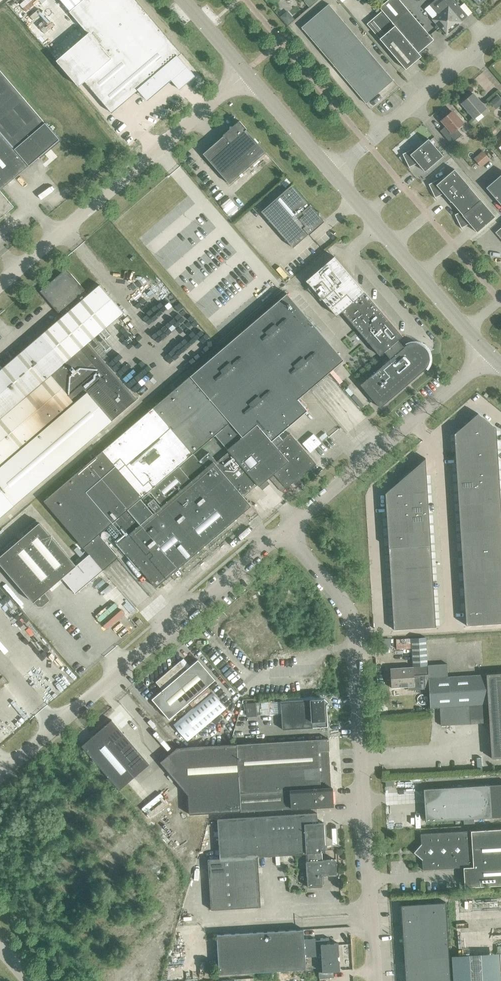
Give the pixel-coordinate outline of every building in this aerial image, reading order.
[(177,56),(180,53),(135,0),(82,0),(69,11),(87,33),(56,60),(78,86),(84,81),(111,112),(144,84),(154,95),(186,66),(177,56)] [(382,11),(421,57),(428,51),(424,47),(433,40),(399,0),(387,0),(379,7),(382,11)] [(424,9),(433,20),(446,35),(461,22),(456,16),(457,15),(457,13),(456,13),(461,8),(454,0),(435,0),(429,5),(424,9)] [(301,27),(366,103),(393,80),(328,4),(301,27)] [(287,11),(280,17),(287,25),(294,19),(287,11)] [(421,57),(382,11),(366,24),(405,69),(416,60),(416,61),(421,57)] [(59,139),(0,71),(0,190),(59,139)] [(461,103),(474,118),(485,108),(473,93),(461,103)] [(490,103),(495,109),(500,104),(500,100),(498,96),(490,103)] [(440,131),(451,144),(461,135),(456,129),(462,123),(452,111),(441,120),(446,126),(440,131)] [(246,129),(239,121),(232,126),(229,126),(229,129),(222,135),(223,136),(202,154),(229,184),(265,152),(246,129)] [(408,167),(409,167),(417,163),(424,172),(443,156),(428,139),(419,146),(418,146),(402,154),(408,167)] [(485,155),(476,162),(481,168),(490,160),(485,155)] [(435,198),(435,197),(443,193),(450,202),(469,186),(454,169),(445,177),(444,176),(428,184),(435,198)] [(500,205),(500,174),(486,188),(500,205)] [(318,215),(318,211),(315,211),(309,205),(308,205),(291,185),(261,211),(292,248),(308,234),(308,235),(324,221),(318,215)] [(0,192),(0,218),(13,207),(0,192)] [(461,228),(461,227),(469,224),(477,232),(495,217),(480,199),(471,207),(470,207),(454,214),(461,228)] [(405,346),(404,347),(398,340),(402,336),(334,256),(306,281),(335,315),(341,311),(379,356),(384,352),(390,359),(360,385),(380,408),(425,369),(426,368),(426,367),(427,366),(428,365),(428,364),(428,363),(429,362),(429,361),(429,359),(429,358),(429,357),(429,355),(428,354),(428,353),(427,351),(427,350),(426,349),(425,348),(424,347),(423,346),(422,345),(421,345),(419,344),(418,344),(417,344),(415,343),(414,343),(413,343),(411,344),(410,344),(409,344),(407,345),(406,346),(405,346)] [(135,397),(88,342),(123,312),(99,285),(87,295),(83,291),(84,290),(66,268),(39,291),(58,312),(59,312),(62,316),(0,370),(0,513),(135,397)] [(110,525),(122,539),(118,543),(155,587),(251,506),(243,497),(257,485),(258,486),(273,474),(286,488),(315,463),(290,433),(282,440),(278,435),(307,410),(297,399),(343,360),(287,293),(190,376),(44,501),(103,570),(118,557),(98,534),(110,525)] [(454,434),(466,625),(500,623),(500,512),(496,428),(477,413),(454,434)] [(425,458),(385,493),(393,630),(436,627),(425,458)] [(0,556),(0,565),(33,603),(33,602),(37,606),(42,607),(49,600),(48,601),(42,594),(62,578),(75,594),(103,570),(89,554),(76,565),(69,558),(39,523),(0,556)] [(425,636),(411,637),(413,667),(413,675),(420,675),(420,678),(428,678),(427,665),(425,636)] [(180,661),(167,671),(192,700),(215,680),(197,659),(187,669),(180,661)] [(428,689),(430,708),(439,707),(441,725),(489,722),(491,758),(500,757),(500,673),(447,676),(446,664),(427,665),(428,678),(428,689)] [(414,690),(428,689),(428,678),(420,678),(420,675),(413,675),(413,667),(389,668),(391,688),(413,686),(414,690)] [(192,700),(167,671),(155,682),(162,690),(151,699),(168,719),(192,700)] [(226,708),(211,691),(173,724),(187,741),(226,708)] [(280,702),(282,729),(327,727),(326,705),(324,705),(323,699),(310,699),(310,700),(280,702)] [(81,746),(119,790),(149,764),(111,720),(81,746)] [(187,795),(189,814),(333,805),(331,787),(329,787),(326,750),(329,750),(328,739),(176,748),(160,762),(187,795)] [(423,789),(425,822),(500,817),(500,784),(423,789)] [(308,853),(325,852),(323,822),(317,823),(317,813),(217,819),(219,859),(207,859),(210,910),(260,907),(257,857),(308,854),(308,853)] [(463,867),(464,887),(475,886),(475,887),(500,885),(500,829),(420,834),(421,844),(417,848),(417,849),(417,855),(418,856),(417,856),(422,860),(422,870),(463,867)] [(307,886),(308,887),(321,886),(322,885),(322,876),(323,875),(335,874),(336,873),(336,859),(306,861),(307,886)] [(401,905),(402,926),(447,923),(446,902),(401,905)] [(402,926),(403,947),(448,944),(447,923),(402,926)] [(305,957),(321,956),(320,944),(329,943),(328,938),(320,938),(320,940),(315,940),(315,938),(304,939),(303,929),(216,934),(219,974),(305,969),(305,957)] [(320,944),(321,956),(322,972),(318,972),(318,978),(334,977),(333,971),(340,971),(339,961),(338,961),(337,956),(339,956),(338,943),(329,943),(320,944)] [(403,947),(405,968),(449,965),(448,944),(403,947)] [(405,980),(450,980),(449,965),(405,968),(405,980)]
